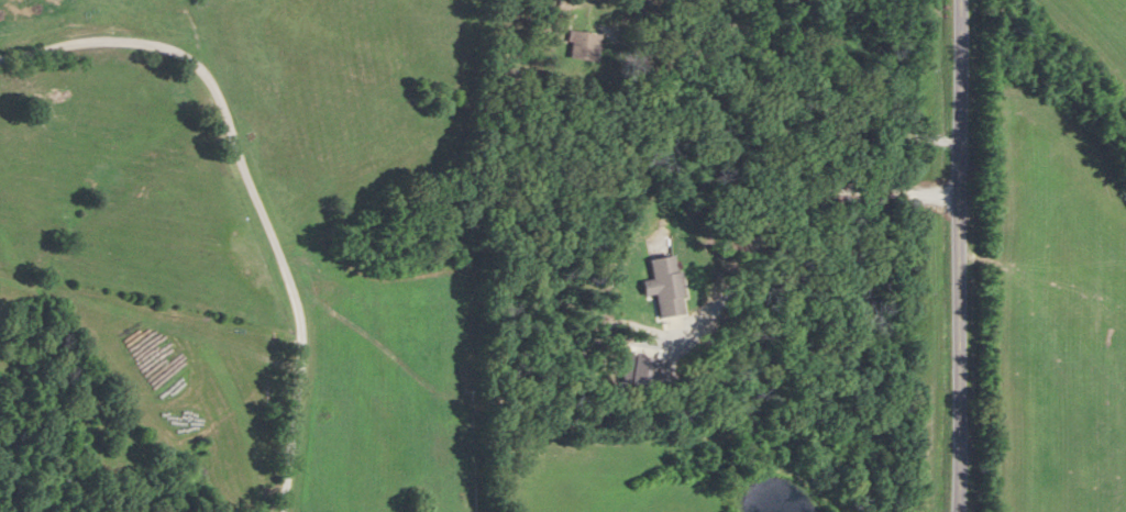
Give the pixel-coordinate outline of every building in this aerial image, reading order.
[(599,60),(599,32),(569,32),(569,60),(599,60)] [(678,314),(672,254),(645,257),(651,316),(678,314)]
